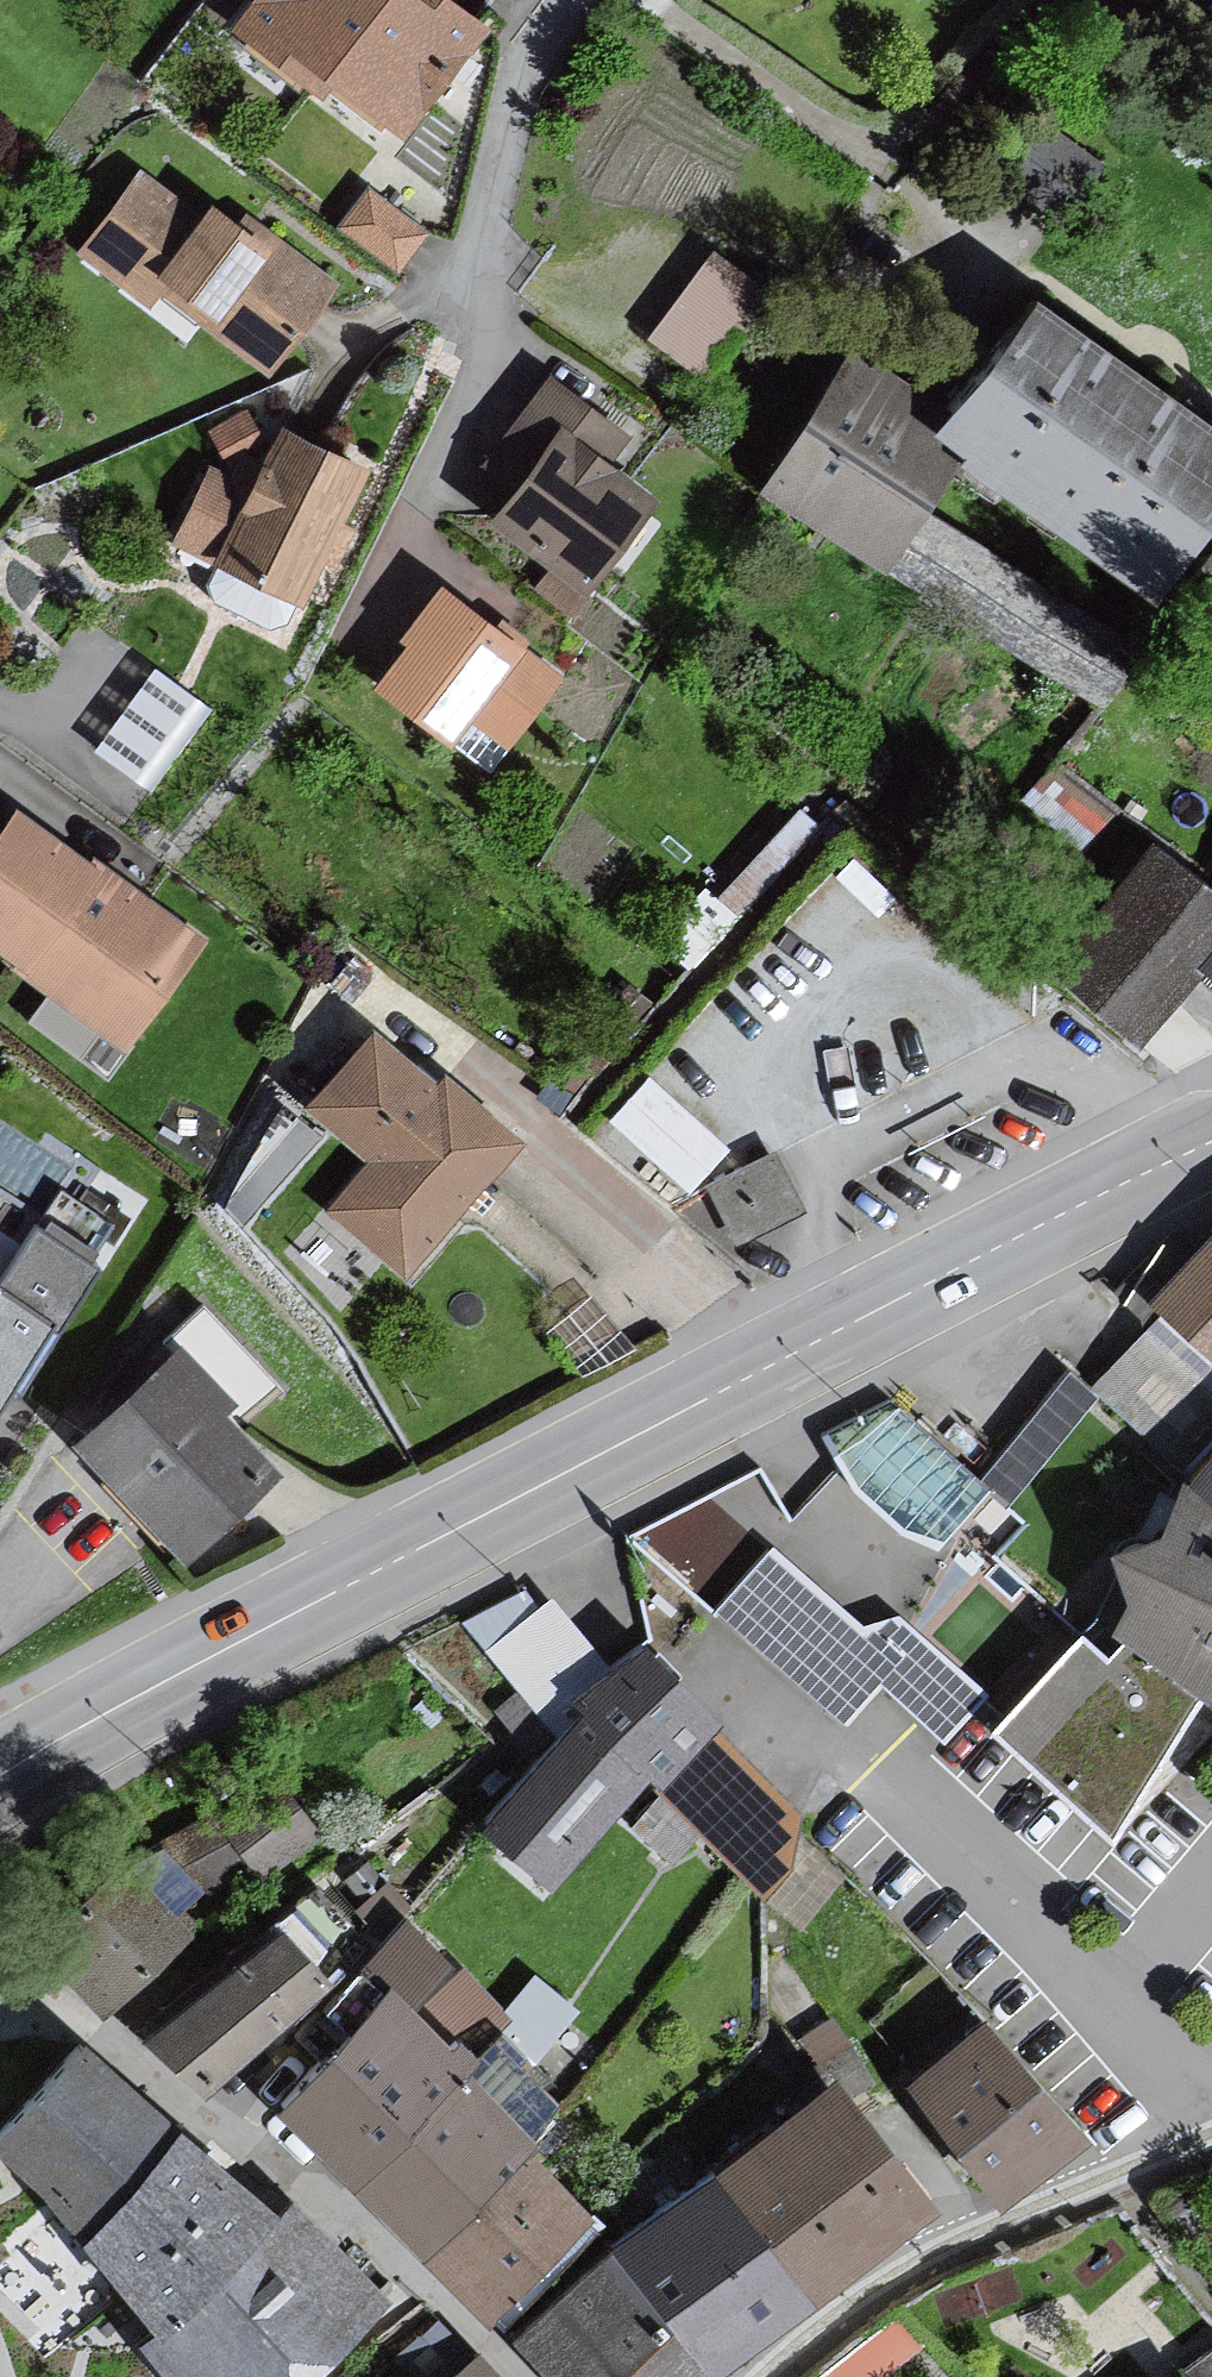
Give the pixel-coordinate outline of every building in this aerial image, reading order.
[(235,27),(318,91),(331,75),(402,129),(482,25),(449,0),(255,0),(235,27)] [(141,174),(82,250),(146,300),(159,283),(267,367),(333,282),(247,215),(239,225),(212,204),(200,220),(141,174)] [(423,231),(369,191),(344,225),(397,265),(423,231)] [(765,294),(711,252),(645,337),(699,379),(765,294)] [(935,439),(955,452),(958,455),(1153,587),(1211,501),(1211,427),(1028,302),(952,414),(935,439)] [(881,561),(919,505),(955,452),(935,439),(952,414),(902,380),(857,349),(834,383),(766,483),(881,561)] [(585,584),(649,496),(604,463),(625,434),(550,379),(490,462),(520,484),(495,519),(585,584)] [(300,595),(360,464),(283,429),(256,488),(210,467),(177,539),(300,595)] [(1134,651),(934,516),(919,505),(881,561),(948,606),(1097,707),(1134,651)] [(556,676),(442,586),(399,641),(410,650),(382,686),(450,740),(471,715),(504,741),(556,676)] [(151,780),(212,696),(156,656),(95,741),(151,780)] [(0,836),(0,951),(123,1041),(194,946),(15,815),(0,836)] [(1198,960),(1211,942),(1211,892),(1151,843),(1052,966),(1138,1035),(1198,960)] [(1198,960),(1211,971),(1211,942),(1198,960)] [(433,1084),(375,1033),(312,1104),(373,1157),(329,1207),(403,1271),(518,1139),(442,1072),(433,1084)] [(654,1063),(610,1110),(691,1184),(734,1137),(654,1063)] [(772,1155),(710,1184),(735,1239),(797,1210),(772,1155)] [(120,1224),(64,1188),(0,1287),(0,1410),(120,1224)] [(1153,1297),(1166,1307),(1211,1346),(1211,1230),(1153,1297)] [(3,1271),(17,1241),(0,1233),(0,1270),(3,1271)] [(1188,1474),(1211,1494),(1211,1346),(1166,1307),(1092,1395),(1188,1474)] [(178,1350),(78,1439),(181,1553),(268,1474),(214,1414),(226,1403),(178,1350)] [(904,1525),(939,1538),(988,1485),(892,1401),(824,1435),(850,1473),(904,1525)] [(1211,1683),(1211,1494),(1188,1474),(1154,1532),(1105,1547),(1121,1597),(1106,1627),(1121,1640),(1198,1692),(1205,1698),(1211,1683)] [(770,1542),(709,1612),(841,1725),(875,1688),(913,1719),(939,1741),(985,1693),(892,1613),(855,1625),(770,1542)] [(547,1593),(532,1606),(519,1588),(463,1621),(566,1738),(588,1716),(576,1704),(608,1673),(547,1593)] [(1183,1716),(1198,1692),(1121,1640),(1106,1657),(1079,1631),(984,1728),(1110,1835),(1183,1716)] [(716,1722),(638,1643),(608,1673),(576,1704),(588,1716),(649,1779),(653,1783),(716,1722)] [(649,1779),(588,1716),(566,1738),(484,1817),(546,1880),(649,1779)] [(787,1863),(795,1809),(716,1722),(653,1783),(758,1893),(787,1863)] [(316,1833),(282,1787),(223,1832),(247,1863),(258,1877),(316,1833)] [(209,1892),(247,1863),(223,1832),(208,1812),(170,1840),(209,1892)] [(116,1867),(39,1941),(100,2005),(177,1932),(116,1867)] [(394,1995),(280,2111),(351,2179),(459,2068),(506,2020),(451,1966),(407,1923),(365,1967),(394,1995)] [(274,1927),(151,2038),(197,2089),(320,1977),(274,1927)] [(986,2024),(913,2083),(1002,2192),(1074,2133),(986,2024)] [(53,2204),(84,2245),(182,2133),(82,2047),(0,2133),(0,2141),(53,2204)] [(459,2068),(351,2179),(422,2249),(520,2149),(531,2137),(459,2068)] [(927,2206),(832,2083),(715,2172),(810,2295),(927,2206)] [(123,2298),(154,2326),(276,2217),(182,2133),(84,2245),(123,2298)] [(584,2211),(520,2149),(422,2249),(486,2311),(584,2211)] [(715,2172),(615,2248),(712,2371),(810,2295),(715,2172)] [(292,2203),(276,2217),(154,2326),(137,2340),(170,2376),(301,2376),(382,2304),(292,2203)] [(547,2376),(707,2376),(712,2371),(615,2248),(511,2337),(547,2376)] [(925,2337),(898,2305),(815,2375),(817,2376),(878,2376),(925,2337)] [(1193,2361),(1204,2376),(1211,2376),(1211,2347),(1193,2361)] [(477,2360),(456,2376),(492,2376),(477,2360)]
